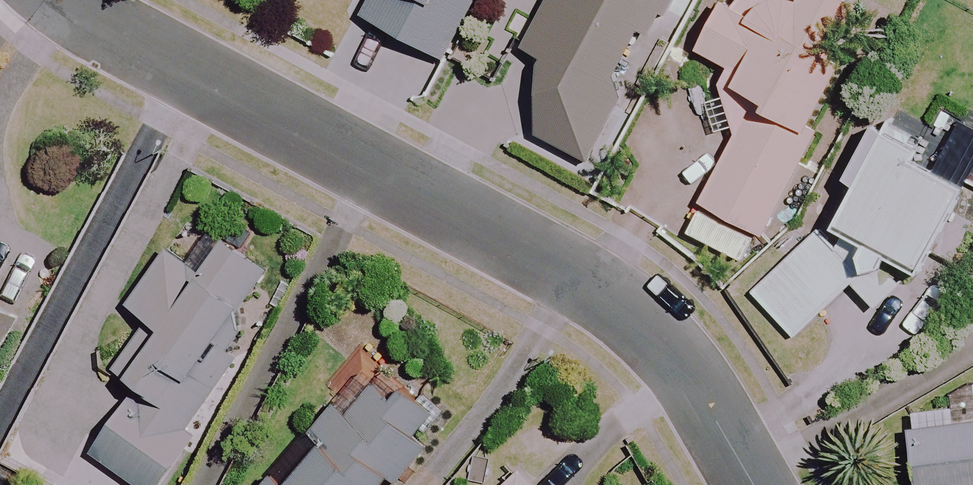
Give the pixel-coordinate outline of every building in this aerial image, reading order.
[(365,16),(447,62),(480,2),(476,0),(374,0),(365,16)] [(524,48),(547,60),(540,135),(588,161),(624,93),(610,85),(640,29),(651,35),(670,0),(550,0),(524,48)] [(746,13),(725,2),(699,52),(734,70),(727,83),(757,99),(702,204),(762,236),(815,134),(808,131),(844,62),(837,59),(862,11),(840,0),(753,0),(746,13)] [(859,192),(836,229),(847,236),(833,249),(816,231),(749,292),(793,340),(851,288),(871,310),(912,274),(919,278),(970,194),(913,160),(924,142),(882,118),(843,183),(859,192)] [(225,241),(205,273),(163,248),(128,305),(152,321),(120,372),(138,384),(93,455),(141,484),(161,484),(191,437),(186,434),(235,355),(221,346),(269,268),(225,241)] [(17,319),(0,310),(0,351),(17,319)] [(398,374),(293,482),(277,466),(258,484),(381,484),(392,474),(397,480),(451,426),(398,374)] [(911,432),(917,484),(972,484),(972,424),(911,432)] [(519,471),(504,484),(532,484),(519,471)]
